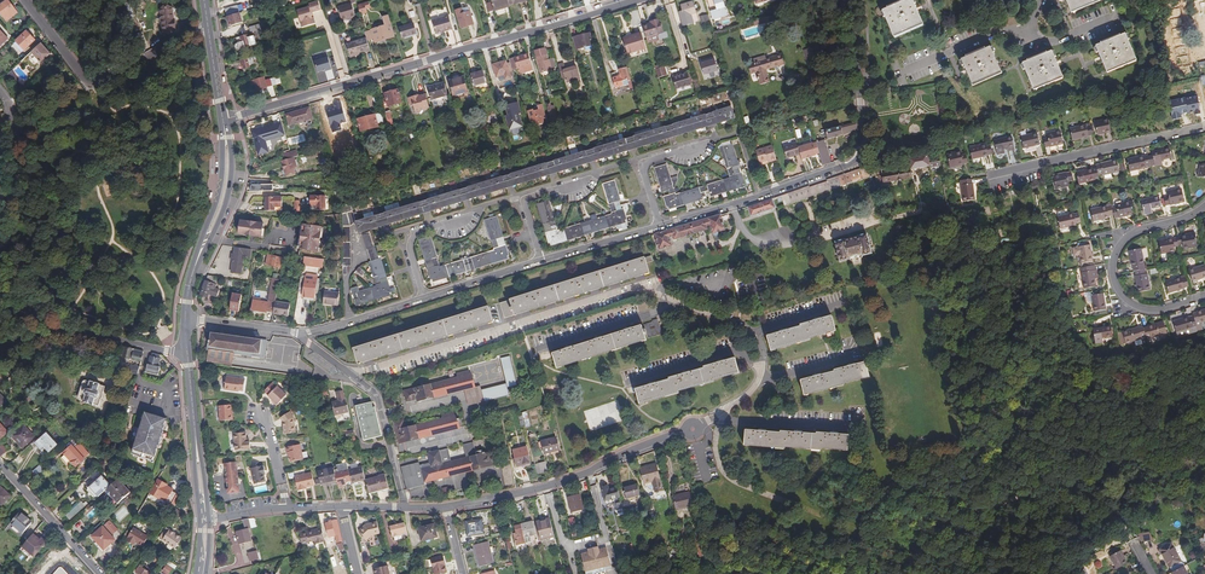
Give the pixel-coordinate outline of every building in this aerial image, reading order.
[(494,11),(505,8),(503,0),(491,0),(494,11)] [(714,0),(709,0),(708,0),(711,12),(717,10),(714,0)] [(717,10),(711,12),(713,18),(728,14),(727,11),(729,10),(728,6),(726,7),(724,0),(714,0),(717,10)] [(924,23),(914,0),(909,0),(884,11),(894,36),(924,23)] [(1072,12),(1100,0),(1066,0),(1072,12)] [(299,10),(304,26),(315,23),(313,17),(312,18),(310,13),(312,12),(320,10),(318,1),(311,3),(312,6),(299,10)] [(695,5),(694,1),(681,5),(682,11),(679,12),(682,26),(693,23),(691,15),(697,13),(696,9),(698,8),(697,4),(695,5)] [(17,14),(8,2),(0,8),(0,13),(7,22),(17,14)] [(368,2),(356,5),(359,13),(366,11),(370,9),(368,2)] [(341,21),(347,19),(355,17),(351,5),(337,9),(341,21)] [(167,28),(174,27),(172,19),(171,19),(170,6),(159,7),(162,31),(167,30),(167,28)] [(473,24),(468,6),(455,10),(461,28),(473,24)] [(226,10),(228,17),(235,15),(233,8),(226,10)] [(228,17),(230,23),(231,22),(232,26),(244,22),(241,13),(235,15),(228,17)] [(705,29),(712,27),(708,15),(701,17),(705,29)] [(448,31),(452,29),(448,16),(432,20),(437,34),(443,32),(443,31),(447,30),(448,31)] [(647,37),(652,36),(663,32),(659,18),(651,21),(651,23),(643,26),(647,37)] [(385,26),(371,30),(373,37),(374,42),(394,37),(388,19),(383,20),(385,26)] [(771,22),(767,23),(770,34),(780,31),(776,19),(770,21),(771,22)] [(416,33),(413,23),(399,27),(403,37),(416,33)] [(259,31),(263,30),(261,24),(250,27),(252,33),(259,31)] [(371,30),(364,32),(366,38),(366,39),(373,37),(371,30)] [(24,51),(34,41),(26,31),(15,41),(24,51)] [(137,33),(142,46),(148,44),(145,34),(143,34),(141,31),(137,33)] [(252,33),(236,38),(238,43),(236,44),(235,46),(235,49),(238,51),(249,47),(249,46),(257,44),(256,42),(262,40),(259,31),(252,33)] [(573,38),(577,50),(594,45),(590,33),(573,38)] [(625,40),(629,54),(646,49),(642,34),(634,36),(634,38),(625,40)] [(1108,72),(1138,59),(1127,34),(1097,46),(1108,72)] [(365,52),(370,51),(366,39),(366,38),(345,45),(349,58),(356,56),(355,54),(364,51),(365,52)] [(49,55),(40,45),(32,52),(40,62),(45,57),(45,58),(49,55)] [(1003,73),(992,48),(962,61),(973,86),(1003,73)] [(546,49),(534,52),(539,67),(544,66),(545,72),(556,68),(553,59),(549,60),(546,49)] [(646,49),(629,54),(630,58),(647,53),(646,49)] [(1065,77),(1054,52),(1024,64),(1035,89),(1065,77)] [(534,69),(529,54),(521,57),(521,56),(515,58),(518,69),(520,68),(522,73),(534,69)] [(782,54),(770,58),(773,67),(785,64),(782,54)] [(252,57),(240,61),(242,66),(243,66),(244,69),(255,66),(252,57)] [(331,69),(328,57),(314,61),(317,72),(322,70),(326,69),(327,70),(331,69)] [(515,58),(510,59),(510,61),(513,69),(513,70),(518,69),(515,58)] [(773,67),(770,58),(748,64),(750,72),(756,70),(760,84),(770,82),(767,69),(773,67)] [(509,70),(506,62),(506,59),(493,63),(495,70),(494,71),(495,75),(498,74),(500,79),(510,75),(509,70)] [(564,63),(559,65),(563,78),(566,77),(568,81),(580,77),(577,66),(566,70),(564,63)] [(663,67),(656,69),(658,78),(668,75),(665,66),(663,67)] [(628,81),(631,81),(628,67),(620,70),(621,71),(622,76),(614,79),(616,88),(629,85),(628,81)] [(15,79),(10,71),(4,75),(8,81),(8,80),(10,83),(15,79)] [(487,82),(483,71),(473,74),(476,85),(487,82)] [(690,85),(687,73),(673,77),(677,89),(690,85)] [(467,88),(464,76),(450,80),(454,92),(467,88)] [(264,81),(263,77),(253,80),(256,91),(266,88),(266,87),(272,85),(269,79),(264,81)] [(448,94),(444,82),(428,87),(431,99),(448,94)] [(401,103),(398,89),(385,93),(388,106),(401,103)] [(429,104),(426,93),(419,95),(416,96),(416,95),(409,97),(412,105),(414,104),(416,111),(426,109),(425,106),(429,104)] [(519,102),(506,106),(508,115),(506,116),(508,123),(510,130),(523,126),(519,114),(522,113),(519,102)] [(549,108),(547,108),(551,121),(558,118),(555,105),(552,106),(552,103),(548,104),(549,108)] [(545,120),(548,119),(544,105),(539,107),(540,110),(540,111),(535,112),(535,111),(530,113),(533,124),(536,123),(538,127),(546,124),(545,120)] [(715,112),(718,122),(734,117),(731,107),(715,112)] [(312,118),(309,108),(286,114),(290,125),(312,118)] [(385,111),(389,124),(394,123),(390,110),(385,111)] [(383,120),(380,112),(358,119),(362,132),(379,126),(378,122),(383,120)] [(706,125),(718,122),(715,112),(713,113),(714,118),(707,120),(706,115),(703,116),(706,125)] [(672,136),(706,125),(703,116),(666,127),(667,132),(671,131),(672,136)] [(829,141),(857,131),(856,123),(853,123),(851,117),(841,121),(842,126),(837,127),(836,122),(829,125),(830,130),(826,131),(826,132),(823,133),(825,139),(828,138),(829,141)] [(1111,132),(1108,119),(1094,122),(1097,135),(1111,132)] [(1092,136),(1090,126),(1086,127),(1085,125),(1069,128),(1072,140),(1092,136)] [(666,138),(672,136),(671,131),(667,132),(666,127),(663,128),(666,138)] [(638,146),(666,138),(663,128),(635,137),(638,146)] [(514,141),(521,140),(518,130),(512,131),(514,141)] [(1042,138),(1044,147),(1049,146),(1049,147),(1063,143),(1060,130),(1046,133),(1047,138),(1042,138)] [(1039,144),(1036,132),(1020,136),(1023,148),(1039,144)] [(1013,149),(1010,136),(993,140),(996,155),(1003,153),(1002,149),(1007,148),(1008,151),(1013,149)] [(598,158),(626,150),(623,140),(618,142),(617,137),(609,139),(611,144),(595,149),(598,158)] [(626,150),(638,146),(635,137),(632,137),(634,142),(627,144),(626,139),(623,140),(626,150)] [(819,153),(823,166),(832,163),(828,148),(827,148),(824,140),(816,143),(819,153)] [(733,171),(738,169),(731,145),(730,145),(729,141),(721,143),(723,148),(721,148),(729,176),(734,175),(733,171)] [(786,157),(799,153),(798,147),(796,142),(783,146),(786,157)] [(799,153),(801,160),(815,156),(815,154),(812,144),(812,143),(798,147),(799,153)] [(987,155),(992,154),(989,144),(985,145),(985,144),(969,147),(971,159),(987,155)] [(770,162),(776,160),(772,147),(756,152),(759,163),(767,161),(769,160),(770,162)] [(587,162),(598,158),(595,149),(593,149),(594,154),(587,156),(586,151),(584,152),(587,162)] [(963,163),(967,162),(965,153),(961,154),(960,149),(946,153),(949,167),(963,164),(963,163)] [(1148,158),(1150,166),(1150,167),(1155,166),(1155,167),(1162,166),(1161,161),(1171,159),(1169,149),(1152,153),(1153,157),(1148,158)] [(284,160),(294,158),(297,157),(296,152),(288,154),(288,155),(284,157),(284,160)] [(559,170),(587,162),(584,152),(556,161),(559,170)] [(930,166),(929,164),(928,156),(909,159),(911,168),(911,169),(929,166),(930,166)] [(1148,158),(1148,157),(1144,157),(1143,157),(1127,161),(1129,172),(1146,169),(1146,167),(1150,166),(1148,158)] [(284,160),(282,161),(286,175),(295,172),(294,168),(296,167),(294,158),(284,160)] [(324,172),(330,171),(330,170),(325,171),(323,165),(328,164),(327,159),(321,161),(324,172)] [(1100,164),(1095,165),(1096,169),(1098,175),(1102,174),(1103,176),(1119,172),(1116,160),(1100,164)] [(547,174),(559,170),(556,161),(554,161),(555,166),(548,168),(546,163),(544,164),(547,174)] [(940,162),(929,164),(930,166),(929,166),(930,174),(941,172),(941,170),(940,164),(940,162)] [(660,193),(663,192),(668,190),(670,195),(675,193),(666,165),(656,168),(662,186),(658,188),(660,193)] [(887,182),(913,177),(911,169),(911,168),(908,170),(882,173),(883,178),(886,178),(887,182)] [(730,179),(740,176),(738,169),(733,171),(734,175),(729,176),(730,179)] [(1098,175),(1096,169),(1092,170),(1092,169),(1076,173),(1078,185),(1094,181),(1094,180),(1098,179),(1098,175)] [(1073,181),(1071,172),(1066,173),(1052,176),(1055,189),(1069,186),(1068,182),(1073,181)] [(501,177),(504,187),(515,184),(512,174),(510,175),(511,180),(504,182),(503,177),(501,177)] [(708,185),(711,195),(723,191),(725,199),(730,197),(727,190),(743,185),(740,176),(730,179),(708,185)] [(844,187),(840,177),(826,181),(827,183),(809,189),(808,187),(784,195),(787,206),(844,187)] [(971,179),(959,180),(963,202),(975,200),(972,183),(971,179)] [(616,201),(619,200),(613,181),(603,184),(612,212),(617,210),(615,204),(617,203),(616,201)] [(430,199),(432,209),(460,200),(457,191),(454,182),(452,182),(453,185),(450,186),(452,192),(430,199)] [(697,189),(700,198),(711,195),(708,185),(706,186),(708,191),(701,193),(699,188),(697,189)] [(457,191),(460,200),(472,197),(469,187),(467,188),(468,193),(461,195),(460,190),(457,191)] [(676,206),(700,198),(697,189),(675,195),(665,198),(668,207),(665,208),(666,213),(677,210),(676,206)] [(1162,199),(1164,208),(1169,207),(1183,204),(1180,191),(1166,194),(1167,198),(1162,199)] [(787,206),(784,195),(750,206),(753,215),(777,208),(781,220),(791,217),(787,206)] [(326,196),(312,197),(312,206),(318,206),(318,210),(327,210),(327,201),(326,201),(326,196)] [(281,198),(265,198),(265,212),(274,211),(274,208),(282,207),(281,198)] [(1160,208),(1157,198),(1140,202),(1143,217),(1150,215),(1149,211),(1160,208)] [(418,203),(421,213),(432,209),(430,199),(427,200),(428,205),(422,207),(420,202),(418,203)] [(612,214),(622,211),(619,200),(616,201),(617,203),(615,204),(617,210),(612,212),(612,214)] [(538,204),(544,222),(554,219),(548,201),(538,204)] [(341,210),(342,214),(342,261),(342,275),(347,275),(347,262),(351,261),(351,226),(355,222),(358,231),(377,226),(375,216),(374,216),(373,212),(363,215),(364,219),(359,220),(354,202),(340,206),(341,210)] [(1112,216),(1113,219),(1117,219),(1131,216),(1127,202),(1114,205),(1115,208),(1111,209),(1112,216)] [(1112,216),(1111,209),(1110,207),(1106,208),(1106,207),(1090,210),(1092,222),(1108,219),(1108,217),(1112,216)] [(590,221),(593,231),(625,221),(622,211),(612,214),(590,221)] [(375,216),(377,226),(389,222),(386,212),(384,213),(386,218),(378,220),(377,215),(375,216)] [(724,214),(656,234),(660,248),(673,245),(670,236),(675,234),(676,236),(709,226),(709,224),(714,222),(719,240),(724,239),(721,231),(728,229),(724,214)] [(1079,223),(1077,214),(1073,215),(1072,214),(1056,217),(1058,229),(1075,226),(1075,224),(1079,223)] [(491,239),(501,236),(495,217),(486,220),(491,239)] [(544,222),(547,234),(557,231),(557,229),(552,230),(550,224),(555,222),(554,219),(544,222)] [(261,237),(263,224),(240,221),(238,234),(261,237)] [(579,225),(582,234),(588,232),(586,228),(583,229),(581,224),(579,225)] [(318,252),(322,228),(303,225),(299,249),(318,252)] [(580,235),(582,234),(579,225),(557,231),(547,234),(550,244),(576,236),(577,240),(581,239),(580,235)] [(372,274),(382,271),(370,231),(362,234),(371,262),(369,262),(372,274)] [(873,252),(868,234),(837,242),(841,260),(873,252)] [(1196,235),(1178,239),(1178,241),(1179,247),(1184,247),(1185,251),(1198,249),(1196,235)] [(421,239),(426,258),(435,255),(436,255),(431,236),(421,239)] [(495,250),(505,247),(501,236),(491,239),(492,241),(497,239),(499,246),(494,248),(495,250)] [(1179,247),(1178,241),(1174,241),(1174,240),(1160,242),(1162,256),(1176,254),(1176,249),(1179,248),(1179,247)] [(1086,247),(1085,241),(1077,243),(1078,246),(1072,247),(1074,256),(1079,255),(1078,248),(1086,247)] [(1092,262),(1089,246),(1086,247),(1078,248),(1079,255),(1081,264),(1088,263),(1092,262)] [(250,256),(251,249),(235,247),(231,272),(240,273),(243,255),(250,256)] [(469,263),(471,268),(508,257),(505,247),(495,250),(469,258),(468,258),(464,260),(466,264),(469,263)] [(649,249),(499,296),(506,319),(650,274),(644,256),(651,254),(649,249)] [(1134,269),(1134,274),(1136,273),(1145,272),(1144,267),(1145,267),(1143,250),(1131,253),(1132,269),(1134,269)] [(270,265),(282,267),(283,257),(269,255),(268,260),(271,261),(270,265)] [(427,264),(428,264),(433,262),(434,266),(439,264),(437,257),(436,258),(435,255),(426,258),(427,260),(426,261),(427,264)] [(319,258),(305,256),(303,265),(318,266),(319,258)] [(446,276),(465,270),(462,260),(461,261),(440,267),(430,270),(433,280),(431,280),(433,286),(448,281),(446,276)] [(467,270),(471,268),(469,263),(466,264),(464,260),(462,260),(465,270),(467,270)] [(1081,268),(1080,269),(1084,290),(1095,288),(1094,279),(1097,279),(1095,270),(1094,270),(1094,266),(1089,267),(1081,268)] [(361,276),(364,272),(359,267),(355,271),(361,276)] [(1191,273),(1195,286),(1204,283),(1204,269),(1191,273)] [(375,284),(376,286),(386,283),(382,271),(372,274),(373,277),(378,275),(380,282),(375,284)] [(1147,277),(1146,271),(1145,272),(1136,273),(1137,278),(1136,279),(1139,295),(1151,293),(1149,277),(1147,277)] [(302,295),(315,296),(317,276),(305,275),(303,287),(302,295)] [(213,285),(216,277),(209,276),(207,282),(213,285)] [(280,278),(274,277),(269,303),(262,301),(262,298),(254,296),(254,300),(252,309),(273,313),(275,301),(280,278)] [(1185,292),(1189,290),(1187,280),(1182,282),(1182,280),(1166,286),(1170,297),(1185,293),(1185,292)] [(202,293),(202,295),(207,298),(209,295),(210,292),(213,294),(212,296),(216,298),(219,292),(216,290),(217,287),(213,285),(207,282),(203,291),(202,293)] [(386,283),(376,286),(356,293),(353,294),(354,298),(360,297),(361,302),(389,293),(386,283)] [(338,305),(339,294),(325,292),(324,304),(338,305)] [(239,311),(242,295),(232,293),(230,310),(239,311)] [(1106,310),(1103,294),(1092,296),(1095,312),(1106,310)] [(495,322),(488,299),(351,342),(359,364),(495,322)] [(275,301),(273,313),(283,314),(283,315),(288,316),(290,304),(275,301)] [(1199,334),(1204,332),(1202,326),(1204,326),(1204,313),(1199,314),(1199,316),(1194,317),(1195,319),(1199,334)] [(836,330),(833,316),(800,325),(800,327),(768,336),(772,351),(804,341),(803,339),(836,330)] [(662,334),(657,318),(652,321),(652,323),(645,325),(646,329),(643,330),(642,326),(553,354),(558,368),(646,341),(645,334),(647,333),(649,339),(662,334)] [(1180,340),(1199,334),(1195,319),(1190,320),(1190,319),(1175,324),(1180,340)] [(1141,328),(1144,337),(1146,336),(1147,337),(1150,336),(1151,339),(1168,333),(1163,321),(1147,326),(1147,328),(1144,329),(1143,327),(1141,328)] [(1112,337),(1110,326),(1093,329),(1094,344),(1102,343),(1101,338),(1112,337)] [(1141,338),(1144,337),(1141,328),(1138,329),(1138,327),(1122,333),(1126,345),(1142,340),(1141,338)] [(266,340),(212,333),(210,349),(264,357),(266,340)] [(210,349),(211,343),(208,343),(207,351),(208,351),(207,363),(233,366),(234,355),(265,359),(267,341),(266,340),(264,357),(210,349)] [(144,352),(125,348),(123,357),(142,361),(144,352)] [(158,359),(158,356),(153,354),(152,357),(149,357),(146,373),(158,376),(160,368),(158,367),(159,359),(158,359)] [(743,370),(739,356),(705,366),(706,367),(671,378),(671,380),(635,390),(640,405),(675,395),(675,393),(710,383),(709,381),(743,370)] [(506,386),(507,389),(517,387),(510,358),(500,361),(506,386)] [(869,375),(866,362),(835,369),(836,372),(802,382),(806,395),(817,392),(819,394),(825,393),(825,390),(837,387),(837,384),(851,380),(852,383),(860,381),(859,378),(869,375)] [(137,376),(140,368),(131,365),(128,374),(137,376)] [(458,379),(404,392),(406,402),(416,400),(417,403),(464,391),(475,389),(471,375),(469,375),(469,372),(457,375),(458,379)] [(246,379),(227,377),(225,390),(239,392),(239,391),(244,391),(246,379)] [(100,385),(78,379),(72,401),(94,407),(100,385)] [(509,397),(507,389),(506,386),(481,392),(484,403),(509,397)] [(276,387),(268,396),(273,401),(272,402),(276,406),(286,396),(276,387)] [(480,387),(475,389),(464,391),(468,407),(484,403),(481,392),(480,387)] [(348,412),(347,406),(346,406),(342,391),(336,393),(339,401),(331,403),(334,416),(348,412)] [(620,400),(584,410),(590,430),(625,420),(620,400)] [(375,407),(373,408),(370,409),(369,403),(355,406),(364,441),(382,436),(375,407)] [(234,420),(233,410),(232,410),(231,405),(219,406),(221,421),(234,420)] [(523,414),(526,425),(532,424),(528,410),(523,412),(523,414)] [(152,414),(146,412),(142,424),(141,424),(137,436),(138,436),(133,449),(134,449),(133,453),(138,455),(138,456),(147,459),(147,458),(153,460),(154,456),(155,456),(159,444),(164,432),(163,431),(167,419),(159,416),(160,416),(152,414)] [(292,420),(293,420),(293,418),(289,412),(280,418),(282,422),(282,428),(283,435),(294,433),(292,420)] [(403,421),(394,423),(399,445),(459,430),(459,429),(464,428),(462,420),(458,421),(456,416),(454,417),(453,413),(442,416),(443,420),(405,429),(403,421)] [(8,432),(0,423),(0,440),(8,432)] [(24,424),(11,435),(22,447),(34,436),(24,424)] [(354,436),(353,430),(344,432),(346,438),(354,436)] [(846,450),(846,437),(813,433),(813,435),(779,432),(778,434),(745,431),(743,445),(777,448),(777,446),(811,448),(812,446),(846,450)] [(248,438),(247,432),(235,433),(236,450),(251,448),(250,438),(248,438)] [(46,433),(35,444),(39,448),(43,444),(49,451),(56,444),(46,433)] [(557,438),(542,441),(545,454),(560,450),(557,438)] [(68,448),(71,445),(79,453),(84,448),(72,440),(66,445),(68,448)] [(407,490),(423,487),(422,482),(425,481),(425,484),(494,466),(493,463),(490,453),(477,456),(474,443),(464,445),(467,459),(452,462),(449,449),(424,455),(425,458),(429,457),(430,464),(421,467),(420,464),(401,468),(407,490)] [(68,448),(63,452),(76,466),(88,454),(84,449),(79,453),(71,445),(68,448)] [(288,453),(288,456),(290,462),(303,459),(299,445),(295,446),(288,447),(286,448),(287,453),(288,453)] [(527,446),(513,450),(518,467),(523,465),(524,467),(532,464),(527,446)] [(105,461),(110,457),(101,452),(99,455),(105,459),(104,460),(105,461)] [(503,461),(509,489),(517,488),(513,468),(512,460),(503,461)] [(237,462),(224,464),(229,494),(241,492),(237,462)] [(545,462),(536,464),(538,474),(547,472),(545,462)] [(45,471),(39,464),(32,471),(38,477),(45,471)] [(351,482),(348,471),(346,464),(336,466),(337,470),(334,470),(335,474),(337,481),(339,489),(343,488),(343,486),(342,484),(345,483),(351,482)] [(264,471),(265,470),(264,465),(252,468),(256,483),(266,481),(265,474),(264,471)] [(657,465),(641,469),(646,489),(655,487),(656,494),(664,491),(657,465)] [(112,484),(97,468),(91,475),(96,480),(90,486),(99,495),(107,488),(112,484)] [(337,481),(335,474),(334,470),(334,468),(317,473),(320,485),(337,481)] [(362,468),(348,471),(351,482),(351,484),(365,480),(362,468)] [(304,488),(306,487),(314,486),(311,473),(294,477),(298,491),(304,489),(304,488)] [(379,478),(365,481),(368,493),(389,489),(385,475),(378,477),(379,478)] [(130,492),(117,478),(112,484),(107,488),(119,502),(130,492)] [(163,489),(154,483),(145,499),(155,504),(156,502),(169,510),(175,500),(168,496),(169,494),(162,490),(163,489)] [(623,489),(626,499),(635,497),(640,496),(637,485),(623,489)] [(678,490),(680,496),(689,493),(690,494),(692,493),(690,485),(688,485),(687,485),(678,487),(678,490)] [(603,510),(597,486),(592,487),(598,511),(603,510)] [(620,497),(617,488),(609,490),(608,486),(601,488),(605,501),(620,497)] [(3,489),(0,492),(0,504),(5,508),(13,499),(3,489)] [(680,496),(673,497),(677,510),(693,506),(690,494),(689,493),(680,496)] [(584,510),(580,495),(568,498),(572,513),(584,510)] [(626,499),(621,500),(623,509),(637,505),(635,497),(626,499)] [(182,512),(176,508),(170,517),(176,521),(182,512)] [(34,526),(22,515),(12,526),(24,537),(34,526)] [(249,519),(244,520),(245,532),(237,533),(240,545),(252,542),(249,531),(252,530),(249,519)] [(482,519),(466,520),(467,536),(484,534),(482,519)] [(332,522),(328,523),(329,527),(331,527),(331,528),(333,527),(338,544),(336,544),(336,547),(338,546),(339,551),(345,549),(337,520),(332,522)] [(542,522),(542,520),(537,521),(541,540),(550,538),(549,534),(554,533),(551,520),(542,522)] [(367,539),(371,536),(371,535),(380,533),(377,521),(370,523),(370,524),(364,525),(358,531),(367,540),(367,539)] [(404,533),(407,532),(404,521),(398,523),(395,523),(389,525),(392,535),(404,533)] [(104,527),(112,535),(117,531),(113,526),(109,522),(104,527)] [(533,522),(521,525),(524,538),(535,535),(537,535),(533,522)] [(434,524),(419,528),(422,541),(437,537),(434,524)] [(524,538),(521,525),(515,527),(517,533),(514,534),(517,545),(526,543),(524,538)] [(115,540),(103,526),(92,536),(104,549),(115,540)] [(183,539),(167,528),(160,538),(175,549),(183,539)] [(133,542),(135,543),(142,547),(147,538),(132,529),(126,538),(127,539),(125,542),(131,545),(133,542)] [(314,545),(323,542),(320,529),(298,534),(300,544),(313,541),(314,545)] [(537,542),(535,535),(524,538),(526,543),(526,545),(537,542)] [(698,556),(707,554),(701,535),(692,538),(696,552),(688,555),(689,559),(698,556)] [(42,542),(35,536),(24,549),(35,559),(48,545),(43,541),(42,542)] [(489,541),(474,545),(480,566),(494,563),(489,541)] [(1170,565),(1173,571),(1182,567),(1179,561),(1180,561),(1172,543),(1160,549),(1162,553),(1163,553),(1169,566),(1170,565)] [(609,546),(601,548),(600,546),(588,548),(589,551),(582,553),(587,573),(596,573),(615,570),(609,546)] [(35,559),(24,549),(22,552),(33,562),(35,559)] [(258,551),(249,553),(251,562),(260,560),(258,551)] [(1109,557),(1115,570),(1126,564),(1122,557),(1123,556),(1120,551),(1109,557)] [(428,559),(430,566),(433,565),(435,573),(438,573),(447,572),(443,556),(432,559),(432,558),(428,559)] [(337,560),(340,568),(347,566),(344,558),(337,560)] [(376,573),(390,573),(387,564),(374,568),(375,573),(376,573)]
